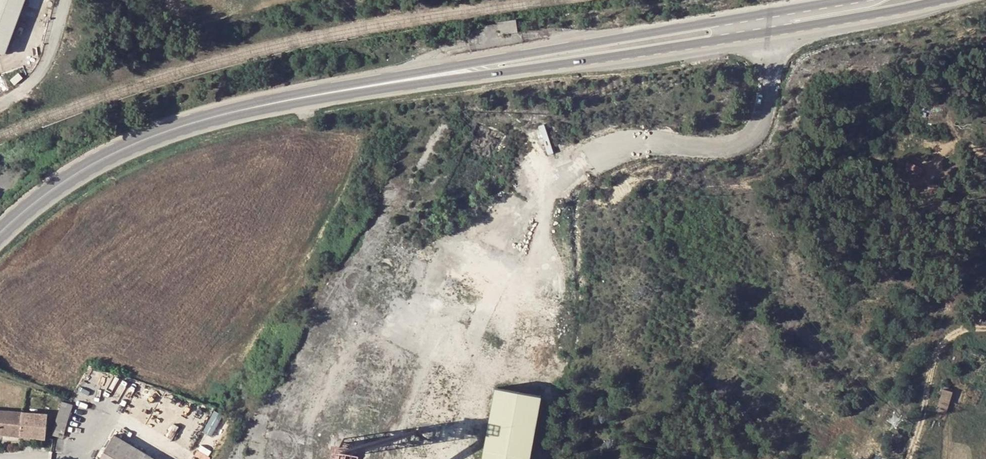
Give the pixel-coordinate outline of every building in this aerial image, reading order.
[(3,55),(8,42),(23,0),(0,0),(0,53),(3,55)] [(514,19),(497,21),(498,33),(516,30),(514,19)] [(10,80),(14,85),(22,78),(18,73),(10,80)] [(940,387),(937,410),(948,411),(951,389),(940,387)] [(544,396),(497,388),(484,458),(532,458),(544,396)] [(29,413),(37,414),(38,405),(30,404),(29,413)] [(0,411),(0,433),(21,435),(26,435),(39,436),(46,437),(48,415),(37,414),(29,413),(23,413),(0,411)] [(116,437),(103,458),(153,458),(116,437)]
